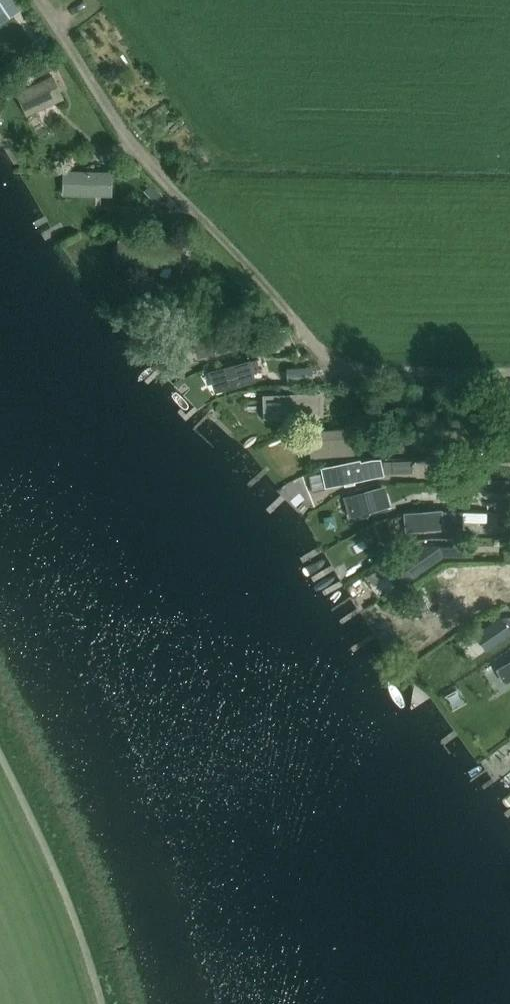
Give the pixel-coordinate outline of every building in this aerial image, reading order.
[(17,0),(0,0),(0,11),(17,0)] [(59,66),(53,55),(43,60),(48,71),(59,66)] [(52,76),(19,91),(18,94),(26,112),(29,113),(35,111),(35,108),(37,108),(36,106),(53,98),(54,100),(61,96),(52,76)] [(74,173),(73,189),(110,189),(110,173),(74,173)] [(158,191),(156,192),(152,196),(159,204),(165,198),(158,191)] [(202,357),(208,355),(231,349),(227,332),(197,340),(202,357)] [(257,359),(222,369),(212,372),(216,386),(253,376),(252,372),(260,370),(257,359)] [(290,400),(289,389),(258,390),(258,402),(290,400)] [(509,424),(509,411),(499,412),(499,424),(509,424)] [(312,457),(329,456),(353,454),(351,429),(313,432),(310,436),(312,457)] [(379,457),(372,459),(323,470),(327,484),(345,480),(346,485),(355,483),(355,481),(383,474),(379,457)] [(412,459),(393,459),(393,473),(412,473),(412,459)] [(381,488),(360,494),(347,497),(351,511),(373,504),(375,510),(387,507),(381,488)] [(441,511),(409,514),(405,514),(406,528),(442,525),(441,511)] [(467,555),(467,545),(421,545),(386,569),(398,586),(442,555),(467,555)] [(469,592),(469,576),(445,576),(409,600),(421,617),(456,592),(469,592)] [(462,644),(461,649),(462,654),(466,658),(470,661),(476,661),(481,658),(484,654),(485,649),(484,644),(481,640),(476,637),(470,637),(466,639),(462,644)] [(497,670),(505,684),(509,681),(509,662),(497,670)]
